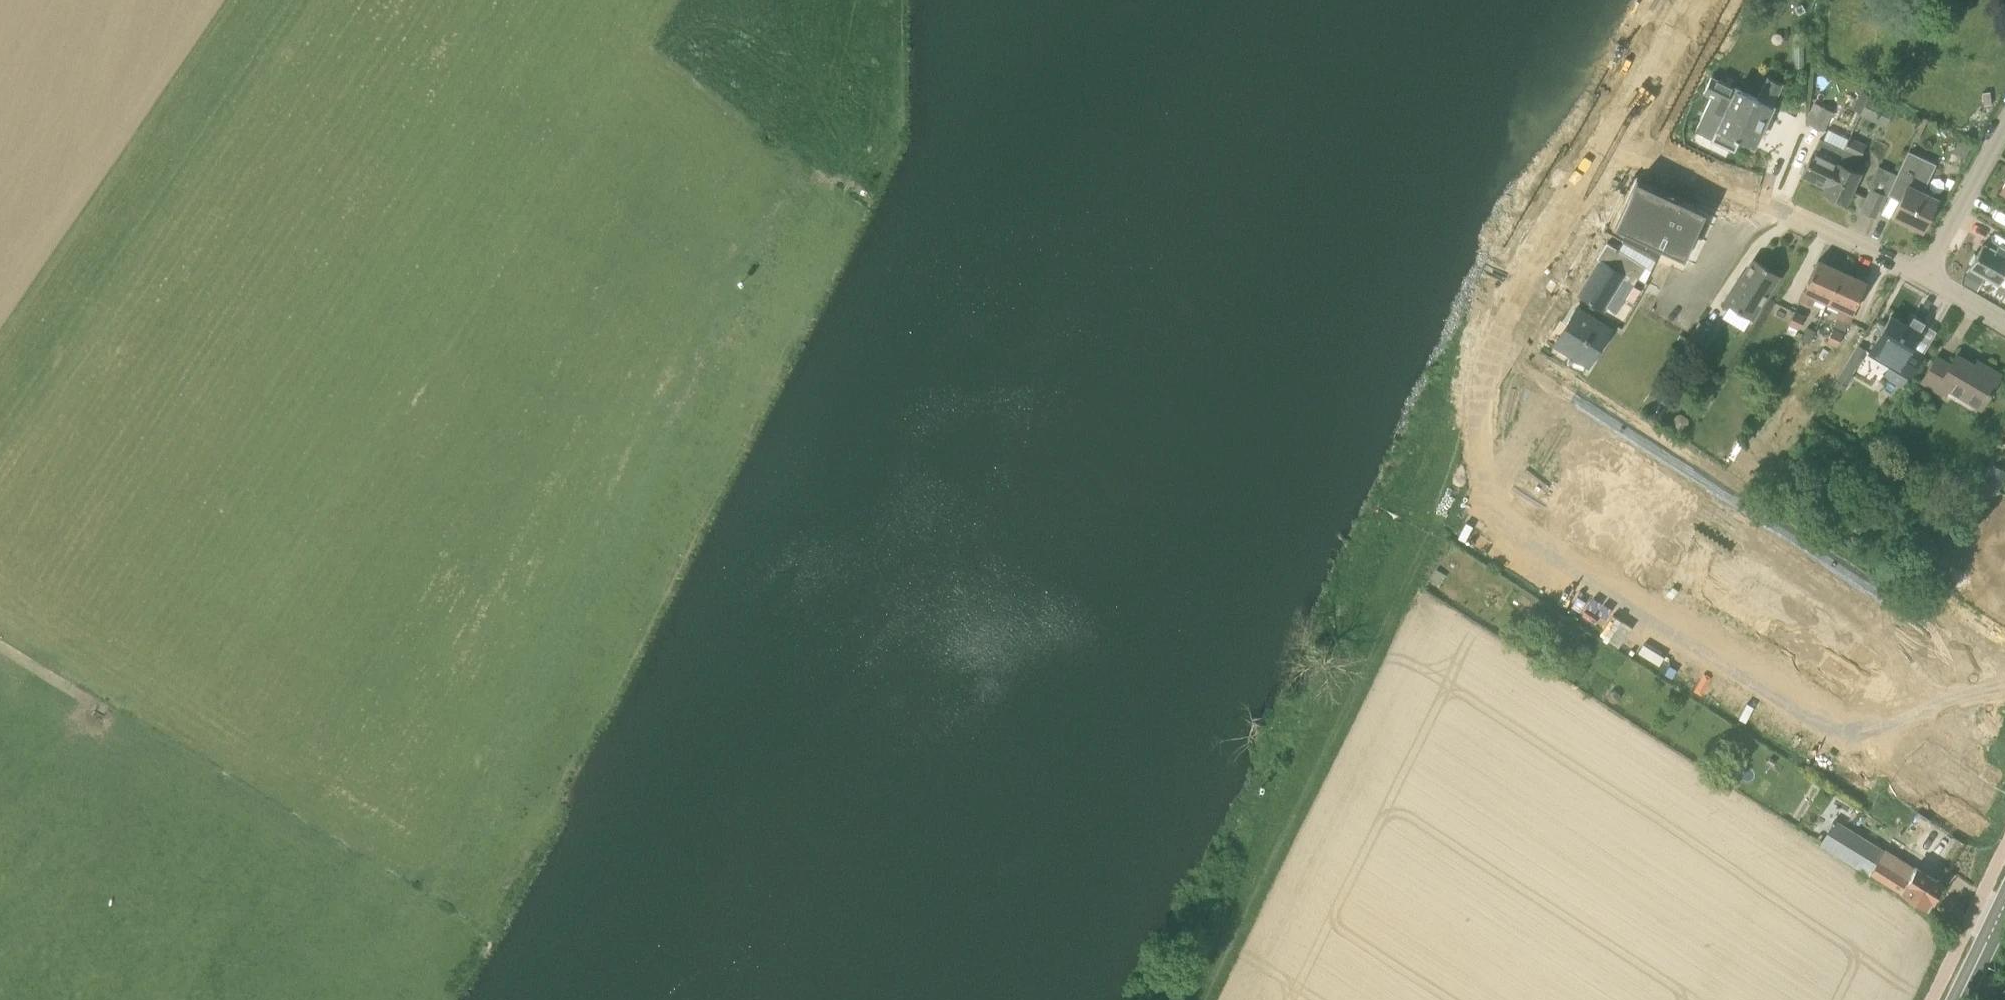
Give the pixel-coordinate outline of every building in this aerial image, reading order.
[(1704,93),(1712,97),(1695,132),(1735,151),(1740,139),(1754,145),(1772,105),(1783,83),(1768,76),(1757,99),(1736,89),(1737,88),(1712,76),(1704,93)] [(1861,113),(1869,96),(1862,93),(1854,110),(1861,113)] [(1886,125),(1894,108),(1869,96),(1861,113),(1886,125)] [(1813,124),(1825,130),(1833,112),(1821,107),(1813,124)] [(1847,203),(1852,191),(1861,173),(1851,168),(1857,155),(1860,157),(1866,144),(1850,136),(1844,149),(1824,192),(1847,203)] [(1821,138),(1802,176),(1826,187),(1824,192),(1844,149),(1821,138)] [(1966,158),(1971,146),(1959,140),(1953,152),(1966,158)] [(1924,192),(1937,164),(1909,151),(1897,175),(1895,180),(1908,186),(1893,216),(1923,230),(1938,199),(1924,192)] [(1876,216),(1884,198),(1893,179),(1895,180),(1897,175),(1879,166),(1869,186),(1872,188),(1862,210),(1876,216)] [(1637,180),(1614,226),(1661,249),(1672,225),(1694,236),(1701,221),(1679,211),(1683,203),(1637,180)] [(1697,206),(1721,216),(1727,203),(1703,192),(1697,206)] [(1645,267),(1619,249),(1608,242),(1598,258),(1601,261),(1580,295),(1604,309),(1606,305),(1617,312),(1645,267)] [(1998,245),(1995,250),(1983,244),(1977,255),(1975,253),(1970,262),(1972,263),(1970,266),(2004,286),(2004,249),(1998,245)] [(1661,288),(1671,263),(1653,256),(1643,281),(1661,288)] [(1753,317),(1779,276),(1766,268),(1767,267),(1755,259),(1739,284),(1737,283),(1725,302),(1740,311),(1741,310),(1753,317)] [(1842,272),(1818,261),(1800,300),(1810,304),(1814,295),(1829,302),(1842,272)] [(1844,330),(1867,282),(1842,272),(1829,302),(1842,308),(1834,325),(1844,330)] [(1556,343),(1555,344),(1589,366),(1611,329),(1577,308),(1567,325),(1571,328),(1559,346),(1556,343)] [(1797,329),(1804,315),(1795,312),(1789,324),(1797,329)] [(1911,348),(1926,322),(1913,315),(1907,325),(1891,315),(1870,354),(1910,376),(1922,354),(1911,348)] [(1802,339),(1810,343),(1816,330),(1808,327),(1802,339)] [(1824,393),(1836,376),(1841,367),(1846,359),(1836,353),(1837,346),(1842,334),(1833,329),(1823,351),(1827,353),(1818,370),(1824,373),(1814,387),(1824,393)] [(1858,344),(1838,378),(1848,385),(1854,376),(1852,375),(1856,367),(1858,368),(1864,358),(1861,356),(1866,348),(1858,344)] [(1982,369),(1957,354),(1951,364),(1937,356),(1922,383),(1946,396),(1950,388),(1982,406),(2001,374),(1985,365),(1982,369)] [(1678,371),(1683,363),(1674,357),(1669,365),(1678,371)] [(1685,430),(1690,422),(1690,418),(1682,413),(1678,414),(1673,422),(1674,426),(1681,431),(1685,430)] [(2004,477),(2004,469),(1991,463),(1982,482),(1999,490),(2004,477)] [(1833,820),(1821,841),(1871,871),(1926,907),(1931,899),(1933,900),(1934,898),(1938,898),(1941,889),(1941,887),(1943,885),(1915,867),(1908,878),(1890,866),(1891,863),(1880,856),(1883,851),(1833,820)]
